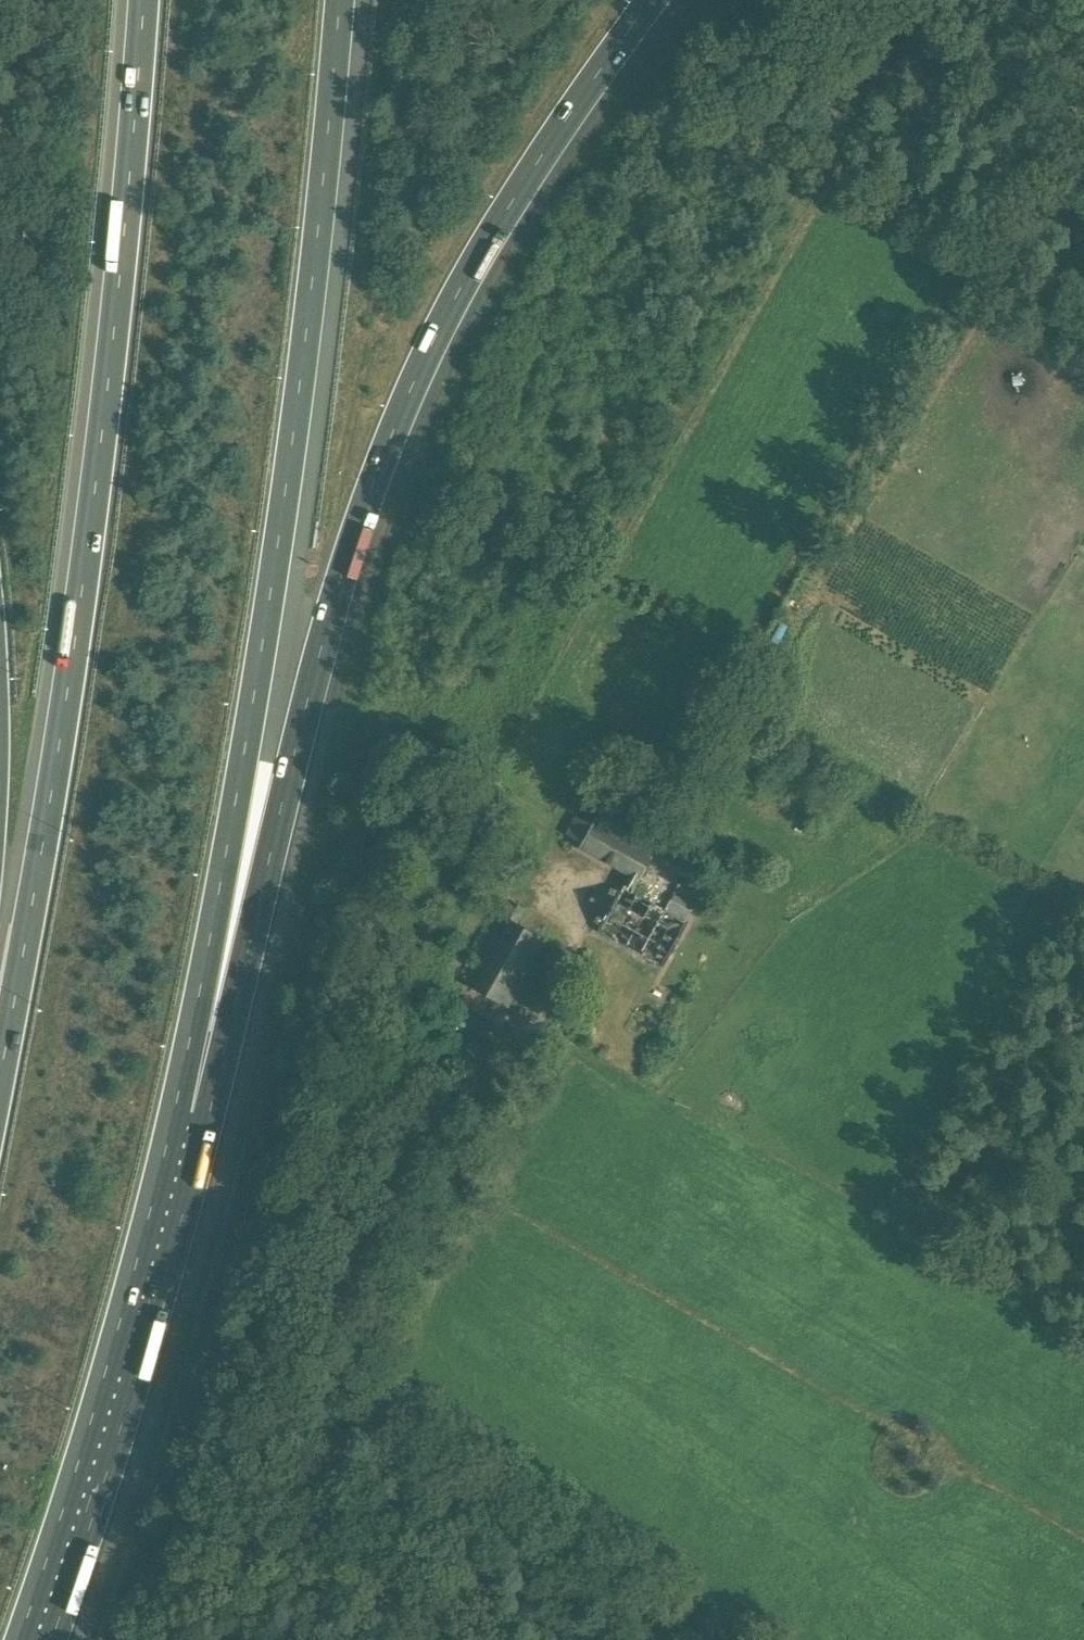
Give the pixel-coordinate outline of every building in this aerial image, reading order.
[(691,909),(675,901),(671,898),(665,909),(631,891),(650,852),(595,821),(593,825),(577,816),(567,834),(583,842),(581,846),(630,873),(623,886),(599,930),(662,964),(686,920),(685,920),(691,909)] [(544,938),(519,925),(528,908),(512,899),(503,916),(501,915),(466,981),(508,1007),(544,938)] [(664,985),(678,991),(684,977),(669,971),(664,985)]
